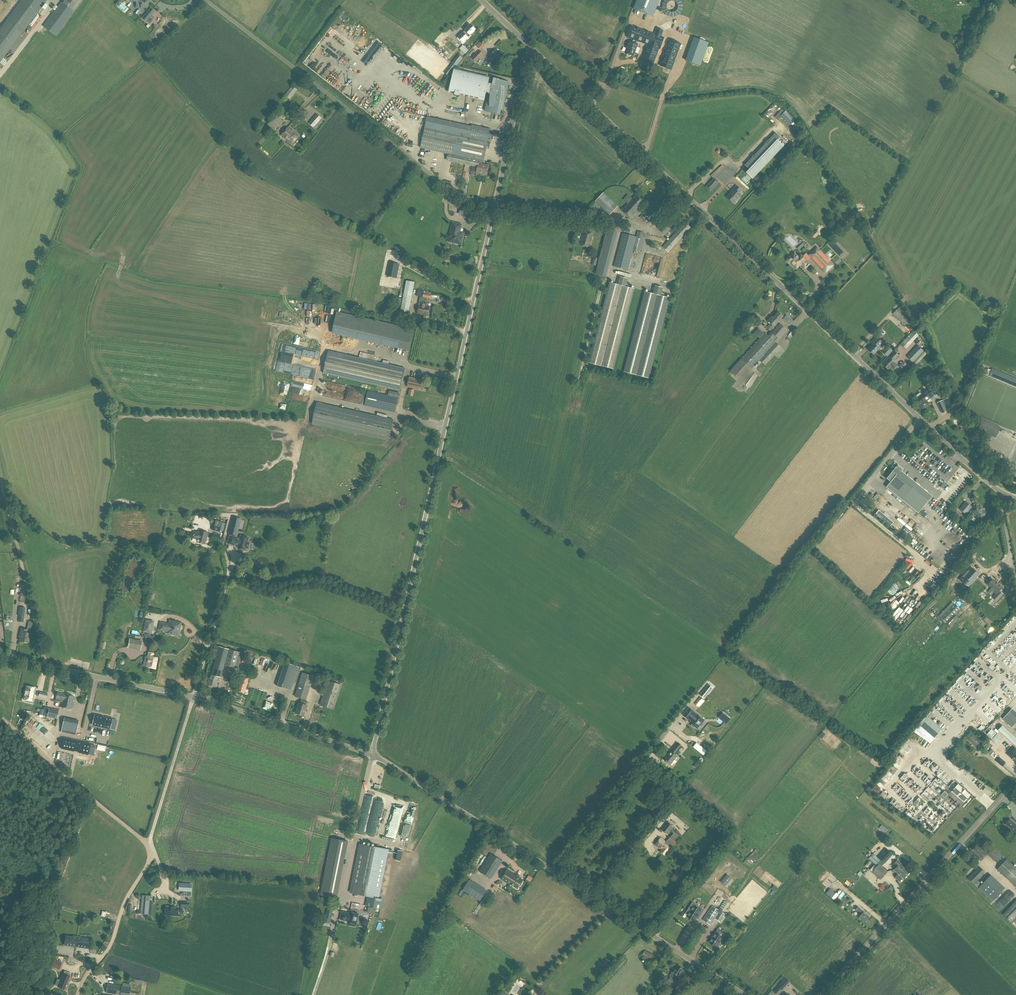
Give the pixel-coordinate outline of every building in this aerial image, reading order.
[(44,26),(56,36),(84,0),(63,0),(44,26)] [(634,9),(652,17),(659,0),(638,0),(634,9)] [(149,18),(154,11),(151,8),(142,18),(146,21),(147,21),(149,23),(152,20),(149,18)] [(470,35),(476,29),(471,24),(465,30),(466,30),(463,32),(458,37),(463,42),(468,37),(466,35),(468,33),(470,35)] [(628,48),(626,53),(628,54),(628,55),(628,56),(629,56),(630,56),(631,56),(631,55),(634,56),(638,44),(636,43),(637,41),(649,45),(644,60),(653,63),(658,49),(660,49),(664,38),(661,37),(663,31),(658,29),(655,35),(632,26),(628,37),(633,39),(632,42),(630,41),(627,47),(628,48)] [(680,44),(671,40),(661,66),(670,70),(680,44)] [(707,47),(693,42),(686,61),(700,66),(707,47)] [(492,57),(487,62),(492,67),(497,62),(498,63),(503,58),(502,57),(503,56),(498,51),(497,52),(495,51),(490,56),(492,57)] [(476,54),(471,59),(476,63),(481,59),(476,54)] [(454,70),(449,92),(455,93),(454,94),(459,95),(459,94),(484,100),(486,92),(489,93),(485,111),(499,114),(502,103),(503,104),(508,82),(494,79),(493,84),(488,83),(489,78),(454,70)] [(292,86),(285,95),(290,99),(297,90),(292,86)] [(313,119),(309,123),(314,128),(315,129),(323,120),(322,119),(317,114),(313,119)] [(791,126),(794,124),(786,114),(783,117),(791,126)] [(276,115),(267,125),(274,132),(284,122),(276,115)] [(427,118),(421,148),(449,154),(448,161),(466,164),(468,158),(483,161),(484,161),(490,130),(472,126),(472,127),(427,118)] [(288,127),(281,135),(292,145),(299,136),(288,127)] [(775,133),(745,165),(750,170),(747,173),(750,176),(753,179),(783,146),(777,141),(780,137),(775,133)] [(739,153),(734,158),(737,161),(736,162),(741,166),(743,163),(741,161),(744,158),(739,153)] [(468,158),(466,164),(467,165),(478,167),(478,168),(477,173),(480,173),(481,175),(484,176),(486,175),(487,175),(489,166),(483,164),(483,161),(468,158)] [(727,181),(731,183),(740,171),(731,164),(728,169),(731,171),(729,174),(731,175),(726,182),(726,183),(727,181)] [(714,178),(706,187),(710,191),(719,182),(714,178)] [(730,194),(727,197),(734,203),(742,195),(740,193),(743,190),(737,185),(729,193),(730,194)] [(603,193),(595,202),(609,216),(618,207),(603,193)] [(637,195),(623,210),(631,218),(645,203),(637,195)] [(464,207),(460,213),(469,220),(473,214),(464,207)] [(649,207),(640,217),(647,224),(657,214),(649,207)] [(668,220),(659,230),(665,236),(674,226),(668,220)] [(453,222),(449,238),(453,239),(452,242),(454,243),(455,244),(458,245),(459,244),(461,244),(464,233),(458,231),(460,224),(453,222)] [(684,222),(662,247),(668,253),(691,228),(684,222)] [(583,232),(579,245),(590,248),(593,235),(583,232)] [(623,234),(614,267),(628,270),(633,250),(639,252),(644,233),(638,232),(636,237),(623,234)] [(607,233),(608,242),(612,241),(612,238),(617,238),(617,233),(607,233)] [(610,244),(606,264),(612,265),(616,245),(610,244)] [(817,248),(809,255),(825,272),(833,265),(817,248)] [(787,258),(787,259),(787,260),(788,261),(789,262),(791,262),(796,268),(800,265),(801,265),(805,268),(808,264),(802,258),(802,259),(799,256),(797,259),(792,255),(791,256),(789,256),(788,257),(787,258)] [(398,265),(398,264),(397,265),(390,264),(391,263),(390,263),(388,276),(388,275),(394,276),(395,277),(395,278),(398,265)] [(406,281),(400,311),(409,313),(415,282),(406,281)] [(610,283),(589,363),(613,369),(634,289),(626,287),(627,283),(619,281),(618,285),(610,283)] [(645,292),(624,372),(648,378),(669,299),(661,297),(662,292),(654,290),(653,295),(645,292)] [(419,305),(417,314),(428,316),(430,306),(427,306),(428,302),(427,302),(427,299),(420,298),(419,305)] [(897,309),(893,314),(911,331),(915,326),(902,314),(898,310),(897,309)] [(765,333),(764,334),(760,338),(746,354),(744,357),(730,371),(738,378),(749,367),(752,369),(759,361),(775,342),(775,341),(778,338),(779,339),(787,330),(778,322),(783,316),(778,312),(773,318),(772,317),(769,321),(771,323),(766,328),(770,331),(771,332),(768,335),(765,333)] [(389,324),(385,343),(409,349),(414,329),(394,325),(389,324)] [(758,328),(754,333),(760,338),(764,334),(758,328)] [(914,330),(901,344),(903,346),(906,349),(919,334),(914,330)] [(291,343),(319,349),(320,342),(292,336),(291,343)] [(873,345),(869,350),(874,354),(879,349),(883,344),(876,337),(871,343),(873,345)] [(775,342),(759,361),(765,366),(782,347),(775,342)] [(883,352),(887,356),(892,350),(888,346),(883,352)] [(917,346),(907,357),(913,362),(923,351),(917,346)] [(400,391),(405,368),(329,351),(324,373),(400,391)] [(927,353),(924,351),(923,351),(913,362),(916,365),(917,364),(927,353)] [(895,352),(883,364),(888,370),(891,367),(893,370),(898,365),(892,360),(894,359),(895,360),(899,355),(895,352)] [(906,371),(910,366),(906,362),(901,366),(906,371)] [(298,369),(285,367),(284,373),(314,378),(315,370),(298,367),(298,369)] [(989,376),(1015,387),(1015,379),(992,369),(989,376)] [(423,391),(425,381),(409,377),(407,388),(423,391)] [(920,392),(916,396),(918,398),(916,399),(919,402),(918,403),(923,409),(927,405),(929,404),(927,401),(930,398),(934,395),(935,396),(937,393),(935,391),(932,393),(928,388),(924,391),(925,392),(922,395),(920,392)] [(368,391),(364,406),(395,413),(399,393),(389,391),(388,395),(368,391)] [(942,400),(937,403),(942,413),(947,410),(951,408),(946,399),(942,401),(942,400)] [(317,402),(312,424),(389,441),(393,420),(317,402)] [(982,420),(978,430),(984,433),(983,436),(988,438),(989,435),(996,438),(1000,427),(982,420)] [(889,486),(888,488),(904,500),(920,513),(933,497),(916,484),(913,482),(910,479),(907,477),(904,474),(901,472),(903,470),(898,466),(896,470),(893,473),(888,480),(892,483),(889,486)] [(940,483),(945,473),(938,470),(934,479),(940,483)] [(945,495),(949,497),(949,496),(955,499),(956,495),(947,491),(945,495)] [(967,502),(961,510),(966,514),(969,510),(975,514),(974,515),(977,517),(978,516),(981,519),(987,513),(976,504),(973,509),(971,507),(972,507),(967,502)] [(878,511),(875,515),(889,527),(893,523),(878,511)] [(228,533),(237,535),(241,519),(233,517),(228,533)] [(215,524),(213,530),(219,532),(222,522),(216,521),(215,524)] [(194,532),(192,538),(197,539),(197,542),(204,544),(208,533),(200,530),(199,533),(194,532)] [(230,536),(228,545),(234,547),(234,545),(238,546),(237,550),(245,552),(245,550),(249,551),(251,544),(249,543),(250,539),(241,536),(240,539),(237,539),(238,538),(230,536)] [(1000,549),(987,552),(989,558),(1001,556),(1000,549)] [(915,556),(913,554),(909,559),(913,563),(917,558),(915,556)] [(945,560),(937,570),(947,578),(955,568),(945,560)] [(902,566),(898,571),(903,575),(907,570),(902,566)] [(967,587),(979,575),(971,567),(959,580),(967,587)] [(936,584),(939,582),(936,577),(937,576),(936,573),(931,576),(936,584)] [(977,593),(988,582),(983,577),(972,588),(977,593)] [(992,579),(988,585),(991,588),(991,589),(988,592),(990,594),(993,591),(996,594),(992,598),(996,601),(1003,594),(1000,591),(1003,588),(997,582),(996,583),(992,579)] [(930,598),(936,588),(932,585),(926,595),(930,598)] [(985,605),(991,599),(986,594),(980,600),(985,605)] [(948,609),(940,618),(945,622),(953,614),(954,615),(965,604),(959,598),(948,609)] [(986,608),(993,600),(992,598),(984,606),(986,608)] [(131,633),(138,636),(145,617),(138,614),(131,633)] [(956,622),(959,619),(954,615),(953,614),(945,622),(951,627),(956,622)] [(145,620),(143,632),(151,633),(154,622),(145,620)] [(159,623),(157,631),(165,633),(166,634),(167,635),(168,635),(168,634),(169,634),(179,636),(182,624),(169,622),(169,625),(159,623)] [(21,628),(19,637),(20,637),(20,641),(28,643),(30,634),(27,633),(28,630),(21,628)] [(129,638),(127,648),(140,650),(142,640),(129,638)] [(1009,648),(1003,643),(1000,647),(1006,652),(1009,648)] [(210,674),(207,685),(216,687),(218,681),(219,681),(220,677),(221,677),(224,665),(234,668),(239,652),(214,645),(210,658),(215,659),(211,675),(210,674)] [(149,658),(147,667),(155,668),(157,658),(153,657),(154,653),(148,652),(147,657),(149,658)] [(286,665),(280,686),(294,691),(301,667),(292,664),(291,667),(286,665)] [(302,672),(294,697),(301,699),(300,703),(304,705),(305,700),(309,688),(313,676),(302,672)] [(241,677),(237,690),(244,692),(248,679),(241,677)] [(327,680),(319,705),(334,710),(342,685),(327,680)] [(700,694),(705,698),(714,687),(709,683),(700,694)] [(32,701),(35,688),(26,686),(23,699),(32,701)] [(1006,708),(1015,697),(1015,690),(1002,704),(1006,708)] [(57,693),(55,699),(62,700),(61,707),(71,710),(74,697),(57,693)] [(695,704),(699,707),(705,700),(701,697),(695,704)] [(298,703),(295,713),(304,716),(307,706),(298,703)] [(999,712),(1002,709),(996,703),(993,707),(999,712)] [(35,722),(38,711),(22,707),(19,719),(35,722)] [(45,707),(43,715),(47,716),(47,717),(57,719),(59,710),(50,708),(45,707)] [(88,712),(115,718),(116,713),(89,707),(88,712)] [(689,708),(684,715),(688,719),(689,718),(692,721),(691,723),(692,724),(692,725),(694,727),(695,727),(696,727),(697,728),(700,724),(701,725),(704,720),(697,714),(697,715),(694,713),(694,712),(689,708)] [(1003,719),(1012,728),(1015,723),(1015,724),(1015,713),(1012,709),(1003,719)] [(982,717),(989,723),(992,719),(985,713),(982,717)] [(94,714),(92,725),(110,729),(112,718),(106,717),(106,718),(103,717),(103,716),(94,714)] [(919,725),(914,731),(930,742),(934,738),(935,738),(943,729),(927,716),(919,725)] [(61,731),(75,734),(79,720),(64,717),(61,731)] [(998,730),(1012,743),(1015,747),(1015,738),(1002,725),(998,730)] [(122,745),(127,746),(132,728),(127,727),(122,745)] [(991,729),(986,735),(991,739),(991,740),(996,745),(1003,737),(998,732),(997,734),(994,731),(991,729)] [(973,734),(968,740),(976,747),(981,741),(980,740),(981,739),(978,737),(977,737),(973,734)] [(91,744),(64,738),(61,749),(74,751),(78,751),(78,752),(88,755),(91,744)] [(678,743),(664,759),(670,765),(678,756),(676,755),(680,750),(683,747),(678,743)] [(986,745),(983,748),(986,751),(991,746),(987,743),(986,745)] [(1000,758),(997,762),(1002,766),(1005,763),(1000,758)] [(958,785),(953,791),(964,801),(969,795),(958,785)] [(659,815),(650,827),(654,831),(663,818),(659,815)] [(1005,824),(1015,834),(1015,825),(1010,819),(1005,824)] [(385,820),(381,836),(387,838),(391,821),(385,820)] [(667,821),(661,830),(668,835),(675,827),(667,821)] [(671,837),(668,840),(674,845),(677,842),(671,837)] [(661,839),(655,845),(662,850),(661,852),(665,855),(670,848),(671,846),(661,839)] [(388,849),(361,844),(351,892),(379,898),(388,849)] [(977,844),(970,851),(981,861),(987,853),(977,844)] [(994,847),(987,854),(996,863),(1003,856),(994,847)] [(886,848),(878,858),(885,863),(893,854),(886,848)] [(503,861),(491,854),(480,872),(491,879),(503,861)] [(873,854),(868,859),(871,862),(871,861),(876,865),(878,863),(880,860),(877,857),(874,854),(873,854)] [(897,860),(894,864),(897,866),(894,870),(899,874),(898,875),(896,878),(900,881),(902,879),(901,877),(902,876),(904,878),(910,872),(900,863),(897,860)] [(997,870),(1015,888),(1015,869),(1006,860),(997,870)] [(879,864),(872,872),(881,880),(888,872),(882,866),(879,864)] [(979,866),(968,878),(974,884),(978,880),(986,872),(979,866)] [(507,869),(501,879),(518,889),(523,880),(519,877),(520,875),(517,873),(516,875),(507,869)] [(725,886),(732,878),(727,874),(720,882),(725,886)] [(978,888),(977,890),(989,900),(1001,890),(1000,889),(1003,886),(1001,885),(1002,884),(991,875),(982,884),(978,888)] [(218,893),(233,894),(234,880),(170,876),(169,885),(186,886),(186,889),(218,891),(218,893)] [(473,882),(467,892),(480,901),(487,891),(473,882)] [(142,895),(140,914),(149,915),(150,896),(142,895)] [(1002,913),(1011,921),(1015,915),(1015,898),(1002,913)] [(704,910),(692,902),(685,914),(687,915),(687,916),(694,921),(697,917),(699,919),(704,910)] [(165,915),(178,916),(178,907),(166,906),(165,915)] [(710,910),(703,920),(707,923),(711,925),(715,919),(716,919),(720,922),(723,917),(723,916),(725,914),(720,911),(712,906),(710,910)] [(859,906),(855,910),(861,915),(859,917),(865,922),(870,917),(865,912),(859,906)] [(327,909),(324,922),(330,923),(333,911),(327,909)] [(342,912),(341,919),(343,920),(344,921),(347,921),(347,920),(349,921),(348,922),(357,924),(357,923),(358,923),(358,920),(358,919),(359,914),(350,912),(350,913),(342,912)] [(716,932),(709,942),(716,947),(723,937),(725,934),(718,929),(716,932)] [(76,947),(77,937),(73,936),(73,938),(66,937),(65,946),(72,947),(76,947)] [(88,948),(89,939),(81,938),(82,937),(77,937),(76,947),(81,948),(81,947),(88,948)] [(646,951),(642,955),(657,965),(660,960),(646,951)] [(623,957),(611,970),(615,974),(627,960),(623,957)] [(59,969),(62,963),(51,959),(49,965),(59,969)] [(673,972),(678,976),(679,976),(683,969),(678,966),(674,972),(673,972)] [(61,980),(58,987),(66,990),(71,977),(69,977),(70,973),(65,971),(61,980)] [(672,971),(669,976),(671,977),(676,980),(676,979),(678,976),(673,972),(674,972),(672,971)] [(671,977),(667,982),(676,988),(680,982),(676,979),(676,980),(671,977)] [(774,992),(777,994),(779,994),(791,982),(787,978),(780,985),(774,992)] [(667,982),(664,987),(673,993),(676,988),(667,982)] [(106,993),(123,994),(129,994),(130,988),(131,985),(123,983),(122,986),(108,984),(106,993)]
